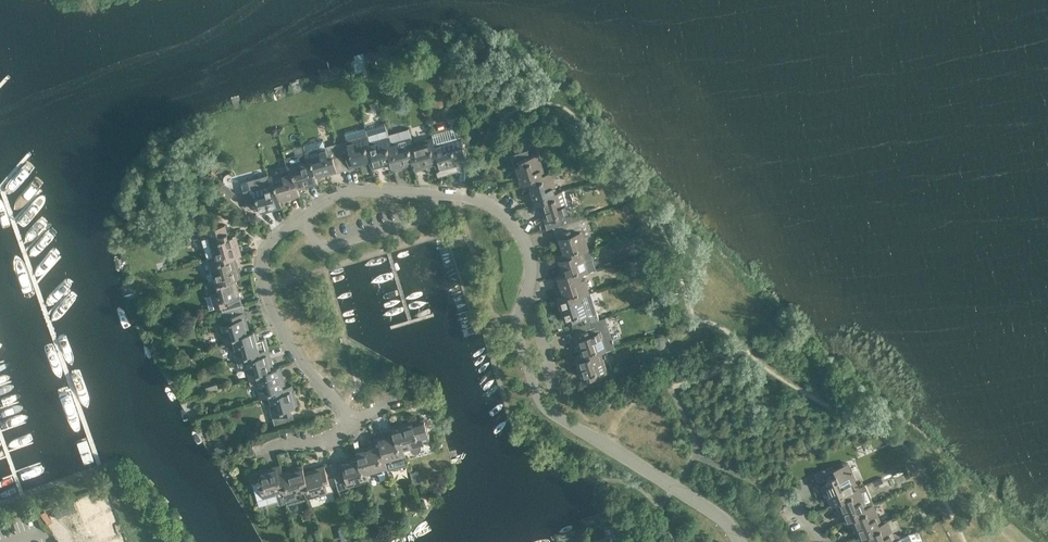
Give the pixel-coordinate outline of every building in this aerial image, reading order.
[(392,163),(390,155),(394,154),(389,137),(387,127),(386,125),(366,131),(368,135),(369,141),(373,153),(368,154),(370,162),(372,168),(392,163)] [(336,144),(343,169),(370,162),(368,154),(373,153),(369,141),(368,135),(347,141),(336,144)] [(413,143),(411,136),(398,140),(397,135),(389,137),(394,154),(390,155),(392,163),(393,169),(414,163),(411,156),(416,154),(413,143)] [(438,155),(435,143),(433,137),(413,143),(416,154),(411,156),(414,163),(415,170),(435,164),(433,156),(438,155)] [(433,156),(435,164),(437,170),(458,164),(456,157),(459,156),(460,156),(455,138),(453,138),(435,143),(438,155),(433,156)] [(317,177),(343,169),(336,144),(325,147),(323,139),(302,145),(305,153),(310,170),(314,169),(316,177),(317,177)] [(533,178),(544,174),(538,154),(529,157),(528,154),(527,150),(511,155),(521,187),(527,185),(526,184),(534,182),(533,178)] [(314,169),(310,170),(305,153),(285,158),(288,171),(292,182),(296,181),(298,189),(319,183),(317,177),(316,177),(314,169)] [(280,201),(300,195),(298,189),(296,181),(292,182),(288,171),(268,176),(273,194),(278,193),(280,201)] [(545,195),(557,192),(551,172),(544,174),(533,178),(534,182),(526,184),(527,185),(533,205),(539,203),(539,202),(547,200),(545,195)] [(213,178),(210,174),(203,180),(206,183),(206,182),(210,186),(215,181),(212,179),(213,178)] [(230,186),(239,184),(237,174),(228,176),(230,186)] [(282,207),(280,201),(278,193),(273,194),(268,176),(253,181),(252,178),(241,182),(243,190),(242,191),(247,207),(248,210),(251,209),(255,208),(255,206),(259,205),(261,213),(282,207)] [(547,200),(539,202),(539,203),(545,223),(559,218),(560,221),(571,218),(563,190),(545,195),(547,200)] [(561,224),(554,227),(562,253),(570,250),(571,255),(589,250),(585,236),(590,234),(585,217),(584,217),(583,214),(571,218),(560,221),(561,224)] [(236,234),(228,236),(225,224),(207,229),(215,257),(226,254),(227,259),(235,256),(242,255),(236,234)] [(571,277),(583,274),(595,270),(589,250),(571,255),(570,250),(562,253),(556,255),(562,275),(556,276),(556,277),(570,272),(571,277)] [(227,259),(226,254),(215,257),(208,259),(212,273),(207,275),(208,281),(226,276),(227,280),(235,278),(241,276),(235,256),(227,259)] [(631,279),(622,282),(623,286),(642,280),(637,265),(627,268),(631,279)] [(571,277),(570,272),(556,277),(562,297),(570,294),(571,299),(589,294),(583,274),(571,277)] [(227,280),(226,276),(208,281),(212,295),(206,297),(209,309),(221,306),(223,311),(242,305),(235,278),(227,280)] [(562,297),(556,299),(562,319),(570,317),(573,327),(591,321),(599,319),(591,293),(589,294),(571,299),(570,294),(562,297)] [(242,305),(223,311),(226,321),(220,323),(226,344),(232,342),(243,339),(242,334),(250,332),(242,305)] [(591,321),(573,327),(575,333),(574,334),(580,354),(588,351),(589,356),(599,353),(607,351),(602,336),(600,337),(598,331),(594,332),(591,321)] [(266,339),(259,341),(256,330),(250,332),(242,334),(243,339),(232,342),(238,362),(239,362),(255,357),(254,353),(262,350),(268,348),(266,339)] [(266,370),(274,368),(268,348),(262,350),(254,353),(255,357),(239,362),(240,368),(245,366),(249,380),(255,379),(267,375),(266,370)] [(601,359),(599,353),(589,356),(588,351),(580,354),(574,356),(580,376),(587,374),(589,378),(607,373),(603,358),(601,359)] [(276,389),(286,386),(282,371),(280,366),(274,368),(266,370),(267,375),(255,379),(261,398),(278,393),(276,389)] [(278,393),(261,398),(263,402),(264,403),(265,404),(267,405),(270,404),(274,417),(275,422),(295,416),(294,411),(293,407),(298,405),(292,385),(286,386),(276,389),(278,393)] [(404,450),(411,448),(411,450),(412,451),(414,452),(416,453),(418,453),(419,452),(421,450),(422,449),(422,447),(421,445),(424,444),(423,439),(430,437),(425,418),(418,420),(417,418),(392,426),(394,432),(394,431),(396,439),(401,438),(404,450)] [(406,456),(404,450),(401,438),(396,439),(394,431),(394,432),(374,437),(376,444),(378,452),(383,450),(386,462),(406,456)] [(388,468),(386,462),(383,450),(378,452),(376,444),(356,450),(357,456),(360,464),(364,462),(368,474),(388,468)] [(370,480),(368,474),(364,462),(360,464),(357,456),(331,463),(339,489),(370,480)] [(858,487),(852,474),(851,472),(847,462),(833,468),(832,466),(823,470),(827,478),(828,482),(821,486),(830,505),(836,502),(843,499),(841,495),(858,487)] [(285,496),(280,480),(285,479),(282,471),(283,470),(281,464),(250,473),(255,493),(261,491),(263,498),(276,494),(277,499),(285,496)] [(303,465),(283,470),(282,471),(285,479),(280,480),(285,496),(286,503),(301,499),(300,497),(306,495),(302,481),(307,479),(304,471),(303,465)] [(307,479),(302,481),(306,495),(307,498),(328,493),(324,481),(329,479),(325,465),(304,471),(307,479)] [(843,499),(836,502),(844,522),(850,519),(857,515),(855,512),(873,504),(864,485),(858,487),(841,495),(843,499)] [(97,494),(74,504),(79,517),(102,507),(97,494)] [(870,528),(881,523),(873,504),(855,512),(857,515),(850,519),(859,538),(864,536),(864,535),(872,532),(870,528)] [(102,507),(79,517),(84,530),(108,520),(102,507)] [(899,538),(898,535),(894,533),(893,533),(887,521),(881,523),(870,528),(872,532),(864,535),(867,541),(890,541),(899,538)]
